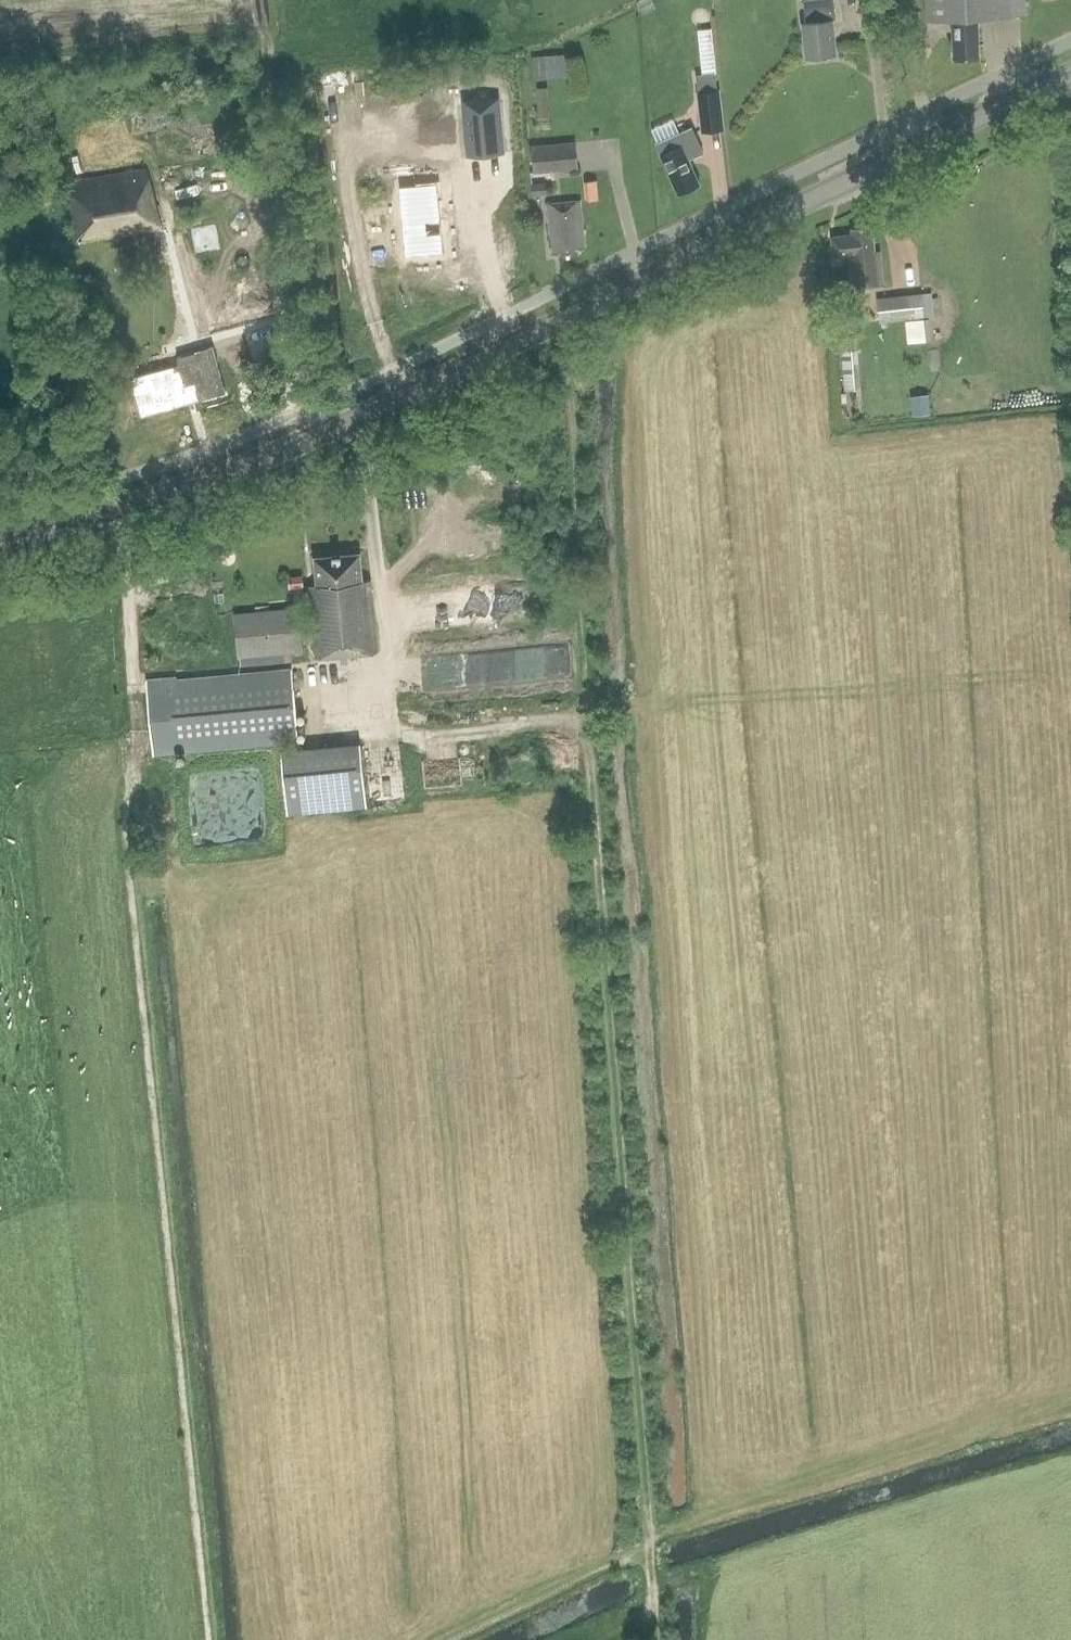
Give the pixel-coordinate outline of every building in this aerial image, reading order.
[(807,22),(804,22),(807,56),(836,54),(833,19),(837,19),(835,0),(804,0),(807,22)] [(927,20),(953,19),(954,58),(980,57),(978,18),(1027,15),(1026,0),(926,0),(927,20)] [(703,41),(705,88),(720,87),(718,41),(703,41)] [(571,52),(536,53),(537,76),(572,75),(571,52)] [(726,131),(720,90),(697,94),(702,134),(726,131)] [(500,95),(465,99),(471,153),(505,149),(500,95)] [(680,192),(699,184),(688,159),(703,152),(692,129),(659,144),(663,154),(663,155),(680,192)] [(532,175),(579,171),(576,143),(530,147),(532,175)] [(79,238),(163,225),(154,166),(70,179),(79,238)] [(416,185),(399,187),(401,200),(406,256),(445,252),(440,201),(443,201),(441,180),(416,183),(416,185)] [(586,247),(583,216),(581,200),(548,204),(551,234),(552,234),(553,250),(560,249),(560,256),(578,255),(578,248),(586,247)] [(876,251),(873,226),(852,228),(852,234),(832,236),(834,257),(848,256),(851,289),(884,285),(881,250),(876,251)] [(880,324),(925,319),(922,295),(878,300),(880,324)] [(856,318),(840,319),(846,390),(862,388),(856,318)] [(142,416),(226,392),(214,347),(196,352),(198,359),(132,378),(142,416)] [(932,392),(916,395),(919,414),(935,411),(932,392)] [(364,581),(361,553),(315,557),(318,585),(310,585),(313,615),(301,616),(300,608),(235,613),(240,665),(292,660),(291,652),(304,651),(303,636),(315,635),(318,658),(377,652),(370,580),(364,581)] [(303,571),(287,572),(289,585),(304,584),(303,571)] [(299,741),(292,669),(178,680),(177,677),(147,680),(154,754),(299,741)] [(288,816),(366,809),(361,744),(283,751),(288,816)]
